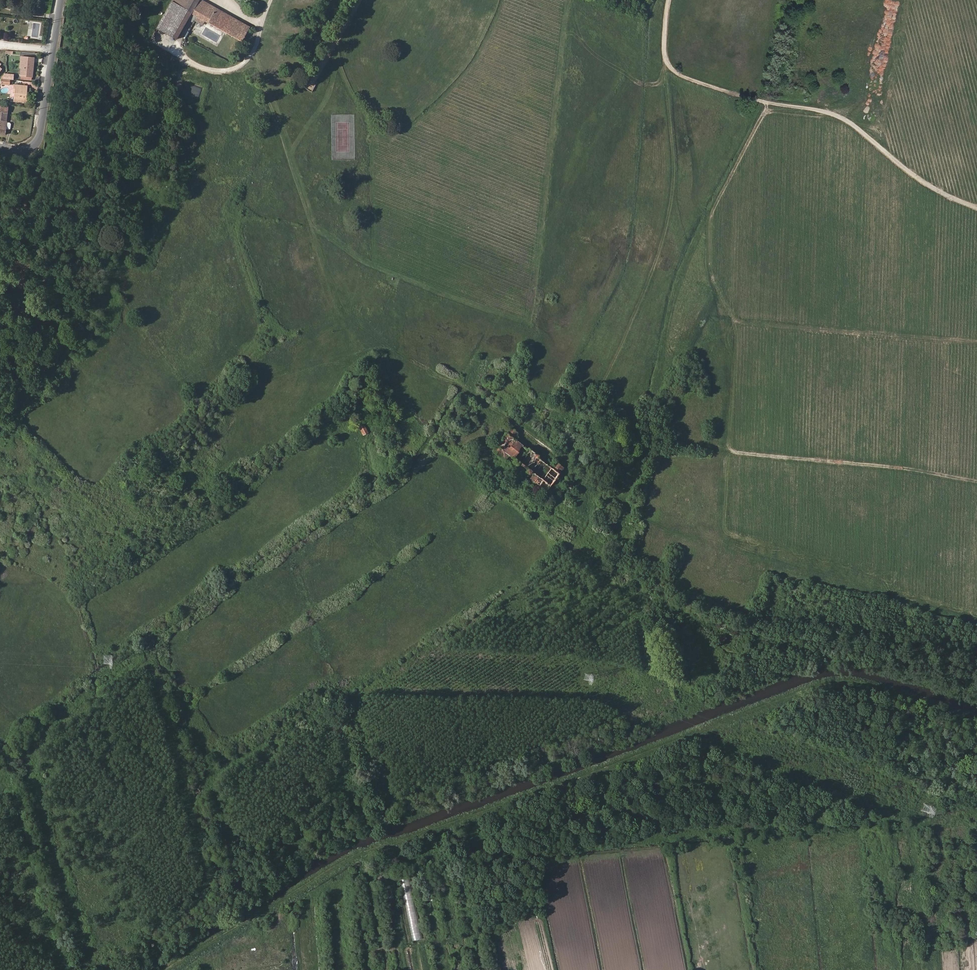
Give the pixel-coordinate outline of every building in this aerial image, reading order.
[(170,3),(195,17),(193,21),(203,26),(206,23),(240,43),(249,28),(201,0),(172,0),(170,3)] [(20,75),(31,76),(33,57),(24,57),(24,61),(21,60),(20,75)] [(23,97),(23,94),(24,86),(13,84),(12,89),(14,89),(13,92),(12,101),(24,102),(25,97),(23,97)] [(364,425),(359,427),(363,435),(368,433),(364,425)] [(518,433),(510,427),(496,445),(497,446),(493,452),(494,452),(500,457),(501,456),(506,460),(509,456),(515,460),(513,463),(517,466),(519,463),(520,464),(525,468),(527,470),(525,472),(530,476),(532,473),(534,474),(530,479),(538,485),(537,486),(545,492),(549,486),(550,487),(564,468),(556,462),(555,464),(552,462),(550,466),(539,457),(540,455),(528,447),(527,448),(516,440),(518,437),(516,436),(518,433)] [(560,438),(554,445),(559,449),(564,442),(560,438)]
